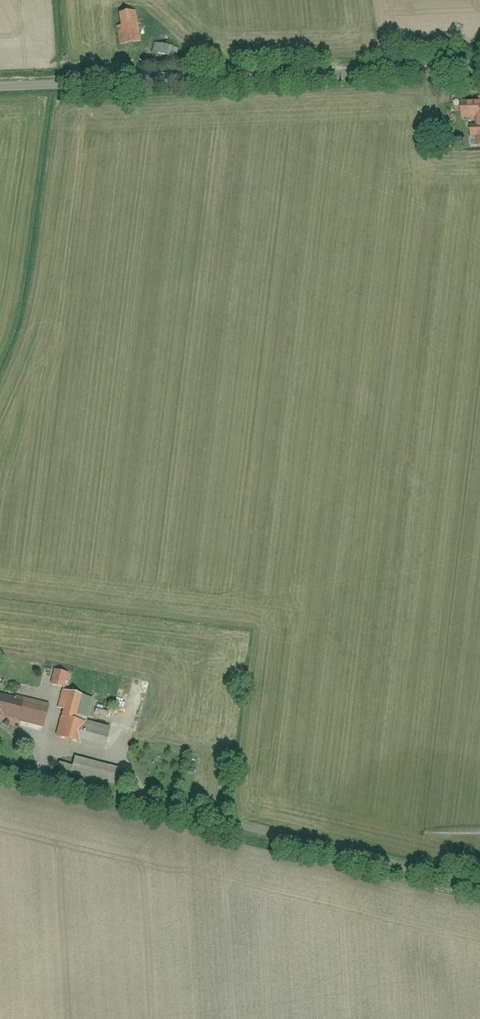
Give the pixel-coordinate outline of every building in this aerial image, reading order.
[(118,16),(121,29),(117,30),(121,50),(142,45),(136,12),(118,16)] [(177,48),(156,44),(153,58),(175,62),(177,48)] [(456,90),(456,99),(464,99),(464,90),(456,90)] [(466,101),(467,118),(479,118),(479,101),(466,101)] [(57,672),(53,687),(68,690),(71,676),(57,672)] [(47,730),(53,706),(0,692),(0,717),(47,730)] [(114,731),(80,722),(82,716),(91,718),(95,703),(66,695),(61,710),(67,712),(60,738),(108,752),(114,731)] [(76,757),(75,761),(65,759),(62,770),(118,784),(122,768),(76,757)]
